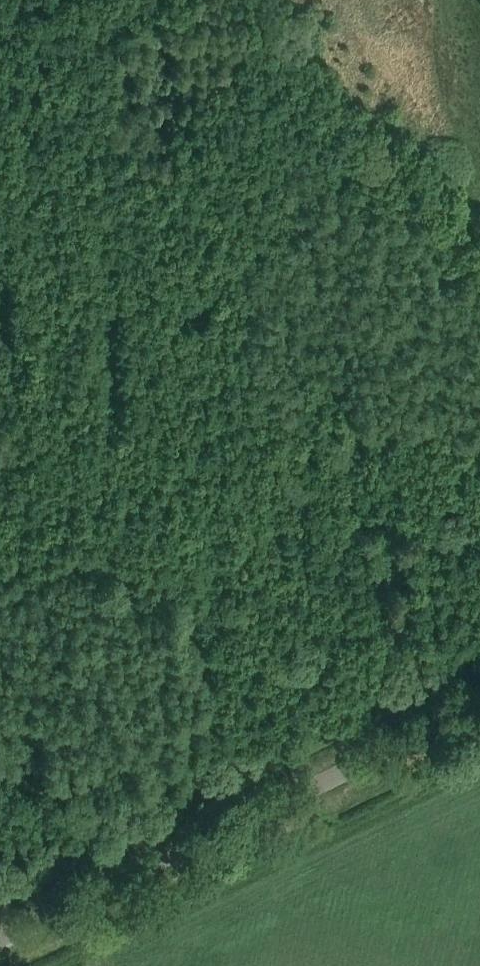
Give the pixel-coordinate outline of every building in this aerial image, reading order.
[(0,926),(14,921),(8,907),(0,911),(0,925),(0,926)]
